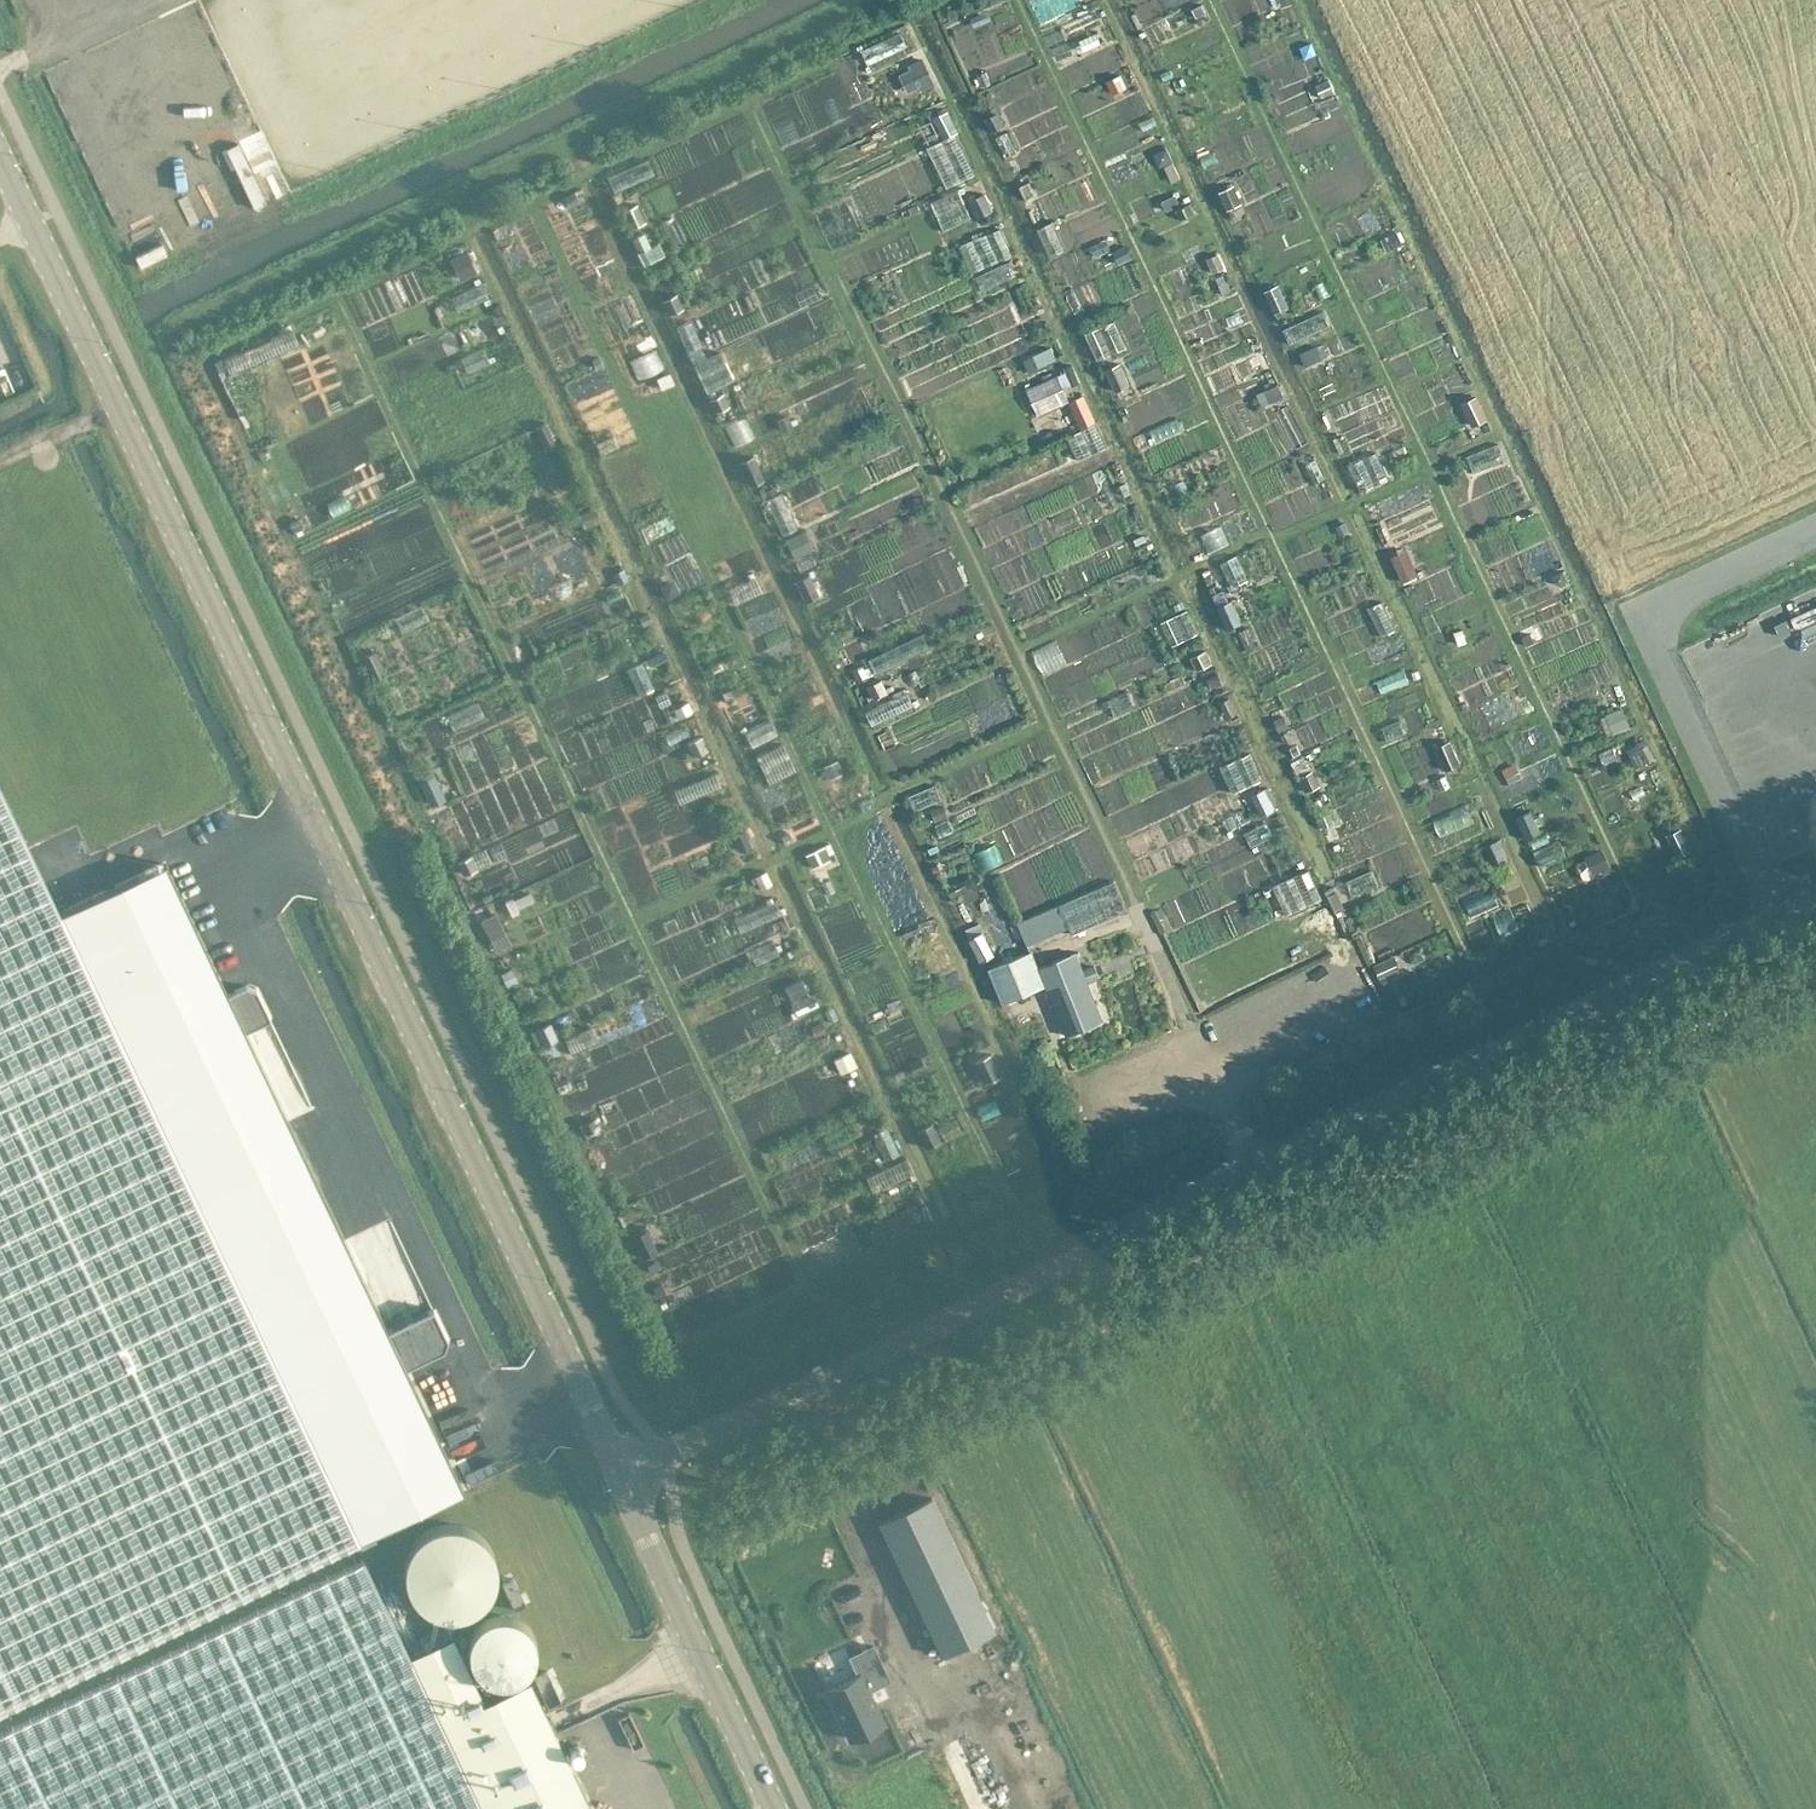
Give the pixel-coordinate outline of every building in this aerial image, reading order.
[(867,62),(904,46),(895,27),(858,44),(867,62)] [(923,60),(905,61),(906,86),(924,86),(923,60)] [(1333,93),(1314,101),(1320,113),(1338,105),(1333,93)] [(286,185),(257,125),(238,134),(266,194),(273,191),(286,185)] [(265,195),(266,194),(238,134),(226,140),(254,200),(265,195)] [(266,194),(265,195),(266,200),(275,196),(273,191),(266,194)] [(449,280),(457,304),(487,294),(479,269),(449,280)] [(691,347),(701,342),(686,306),(676,311),(691,347)] [(467,318),(473,332),(494,323),(488,309),(467,318)] [(1066,454),(1101,440),(1078,386),(1064,391),(1055,369),(1023,382),(1034,409),(1062,398),(1073,424),(1057,431),(1066,454)] [(1162,446),(1160,424),(1134,426),(1136,448),(1162,446)] [(777,478),(763,484),(780,521),(794,515),(777,478)] [(792,545),(811,536),(802,515),(783,524),(792,545)] [(1216,523),(1196,526),(1198,542),(1219,539),(1216,523)] [(735,594),(759,582),(749,561),(725,573),(735,594)] [(701,659),(713,681),(738,667),(726,645),(701,659)] [(875,672),(862,679),(872,699),(861,705),(873,727),(913,706),(901,684),(886,692),(875,672)] [(780,729),(754,740),(764,763),(790,751),(780,729)] [(359,1532),(60,904),(0,778),(0,1703),(359,1532)] [(1254,811),(1272,807),(1265,780),(1247,785),(1254,811)] [(1520,832),(1535,826),(1525,802),(1510,809),(1520,832)] [(983,843),(972,851),(983,865),(994,856),(983,843)] [(159,858),(60,904),(359,1532),(464,1482),(406,1359),(444,1341),(448,1330),(434,1300),(388,1322),(246,1022),(271,1010),(257,980),(246,976),(228,985),(218,963),(166,854),(159,858)] [(1283,909),(1317,893),(1303,862),(1269,878),(1283,909)] [(1351,887),(1368,880),(1362,867),(1345,875),(1351,887)] [(1109,876),(1014,916),(1026,944),(1121,904),(1109,876)] [(978,926),(964,932),(976,960),(990,954),(978,926)] [(1076,954),(1039,969),(1032,951),(989,968),(1003,1003),(1047,986),(1067,1036),(1103,1021),(1087,983),(1099,979),(1094,968),(1083,972),(1076,954)] [(811,983),(790,992),(797,1007),(818,998),(811,983)] [(537,1040),(552,1032),(541,1012),(527,1019),(537,1040)] [(831,1049),(839,1065),(855,1057),(848,1041),(831,1049)] [(932,1489),(878,1514),(942,1646),(995,1621),(932,1489)] [(414,1590),(424,1600),(437,1606),(451,1608),(465,1605),(478,1599),(488,1589),(495,1576),(497,1562),(495,1547),(488,1532),(476,1521),(462,1515),(446,1514),(431,1518),(419,1526),(410,1537),(404,1550),(403,1564),(406,1578),(414,1590)] [(0,1724),(0,1808),(595,1808),(530,1671),(484,1693),(453,1627),(410,1648),(364,1551),(0,1724)] [(502,1574),(515,1600),(526,1596),(514,1569),(502,1574)] [(475,1661),(485,1669),(499,1673),(513,1671),(525,1664),(533,1652),(535,1638),(532,1625),(524,1614),(513,1607),(500,1605),(487,1609),(477,1616),(470,1626),(468,1638),(469,1650),(475,1661)] [(883,1714),(868,1682),(890,1671),(873,1636),(849,1647),(858,1666),(827,1681),(851,1730),(883,1714)] [(535,1669),(548,1697),(561,1692),(548,1663),(535,1669)]
